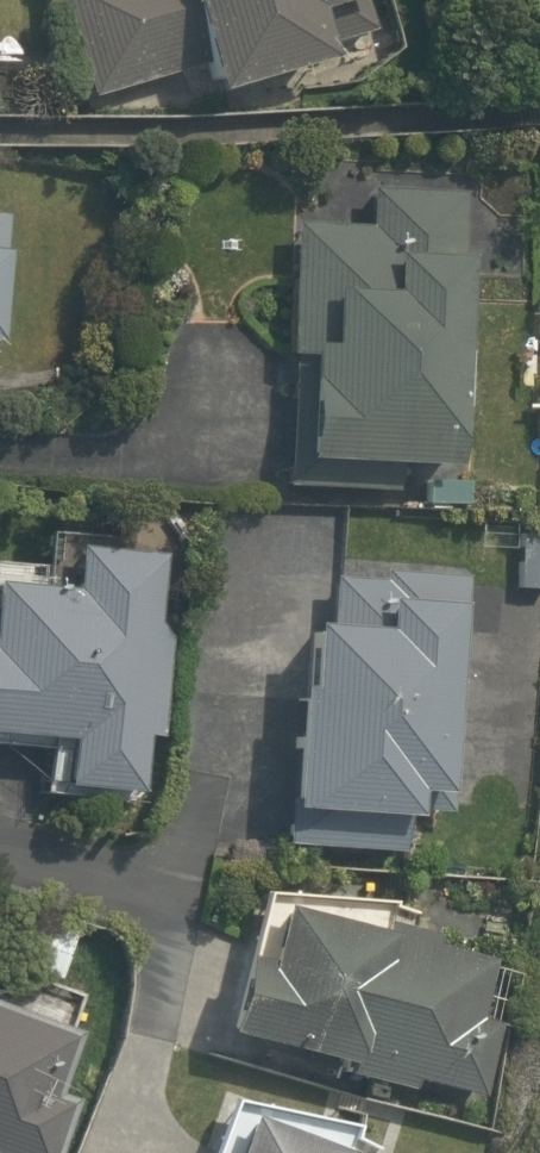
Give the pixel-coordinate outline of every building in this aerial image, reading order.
[(205,86),(321,52),(315,29),(363,15),(359,0),(54,0),(84,95),(172,67),(196,53),(205,86)] [(293,461),(445,467),(453,261),(455,261),(457,194),(367,190),(366,229),(291,226),(285,357),(297,358),(293,461)] [(467,506),(468,482),(426,481),(425,505),(467,506)] [(513,584),(539,585),(539,530),(515,529),(513,584)] [(134,795),(137,738),(155,739),(161,640),(153,625),(156,558),(127,556),(128,540),(41,535),(38,582),(0,580),(0,739),(57,742),(55,790),(134,795)] [(282,843),(401,850),(403,810),(446,813),(460,575),(374,570),(373,581),(332,579),(329,628),(305,627),(301,686),(291,686),(282,843)] [(408,1082),(477,1098),(495,1025),(474,1021),(489,961),(427,946),(429,936),(381,925),(383,907),(257,896),(242,959),(233,957),(215,1035),(330,1063),(327,1073),(406,1092),(408,1082)] [(70,1103),(51,1097),(72,1035),(0,1009),(0,1152),(52,1152),(70,1103)] [(350,1129),(225,1103),(208,1152),(341,1152),(350,1129)]
